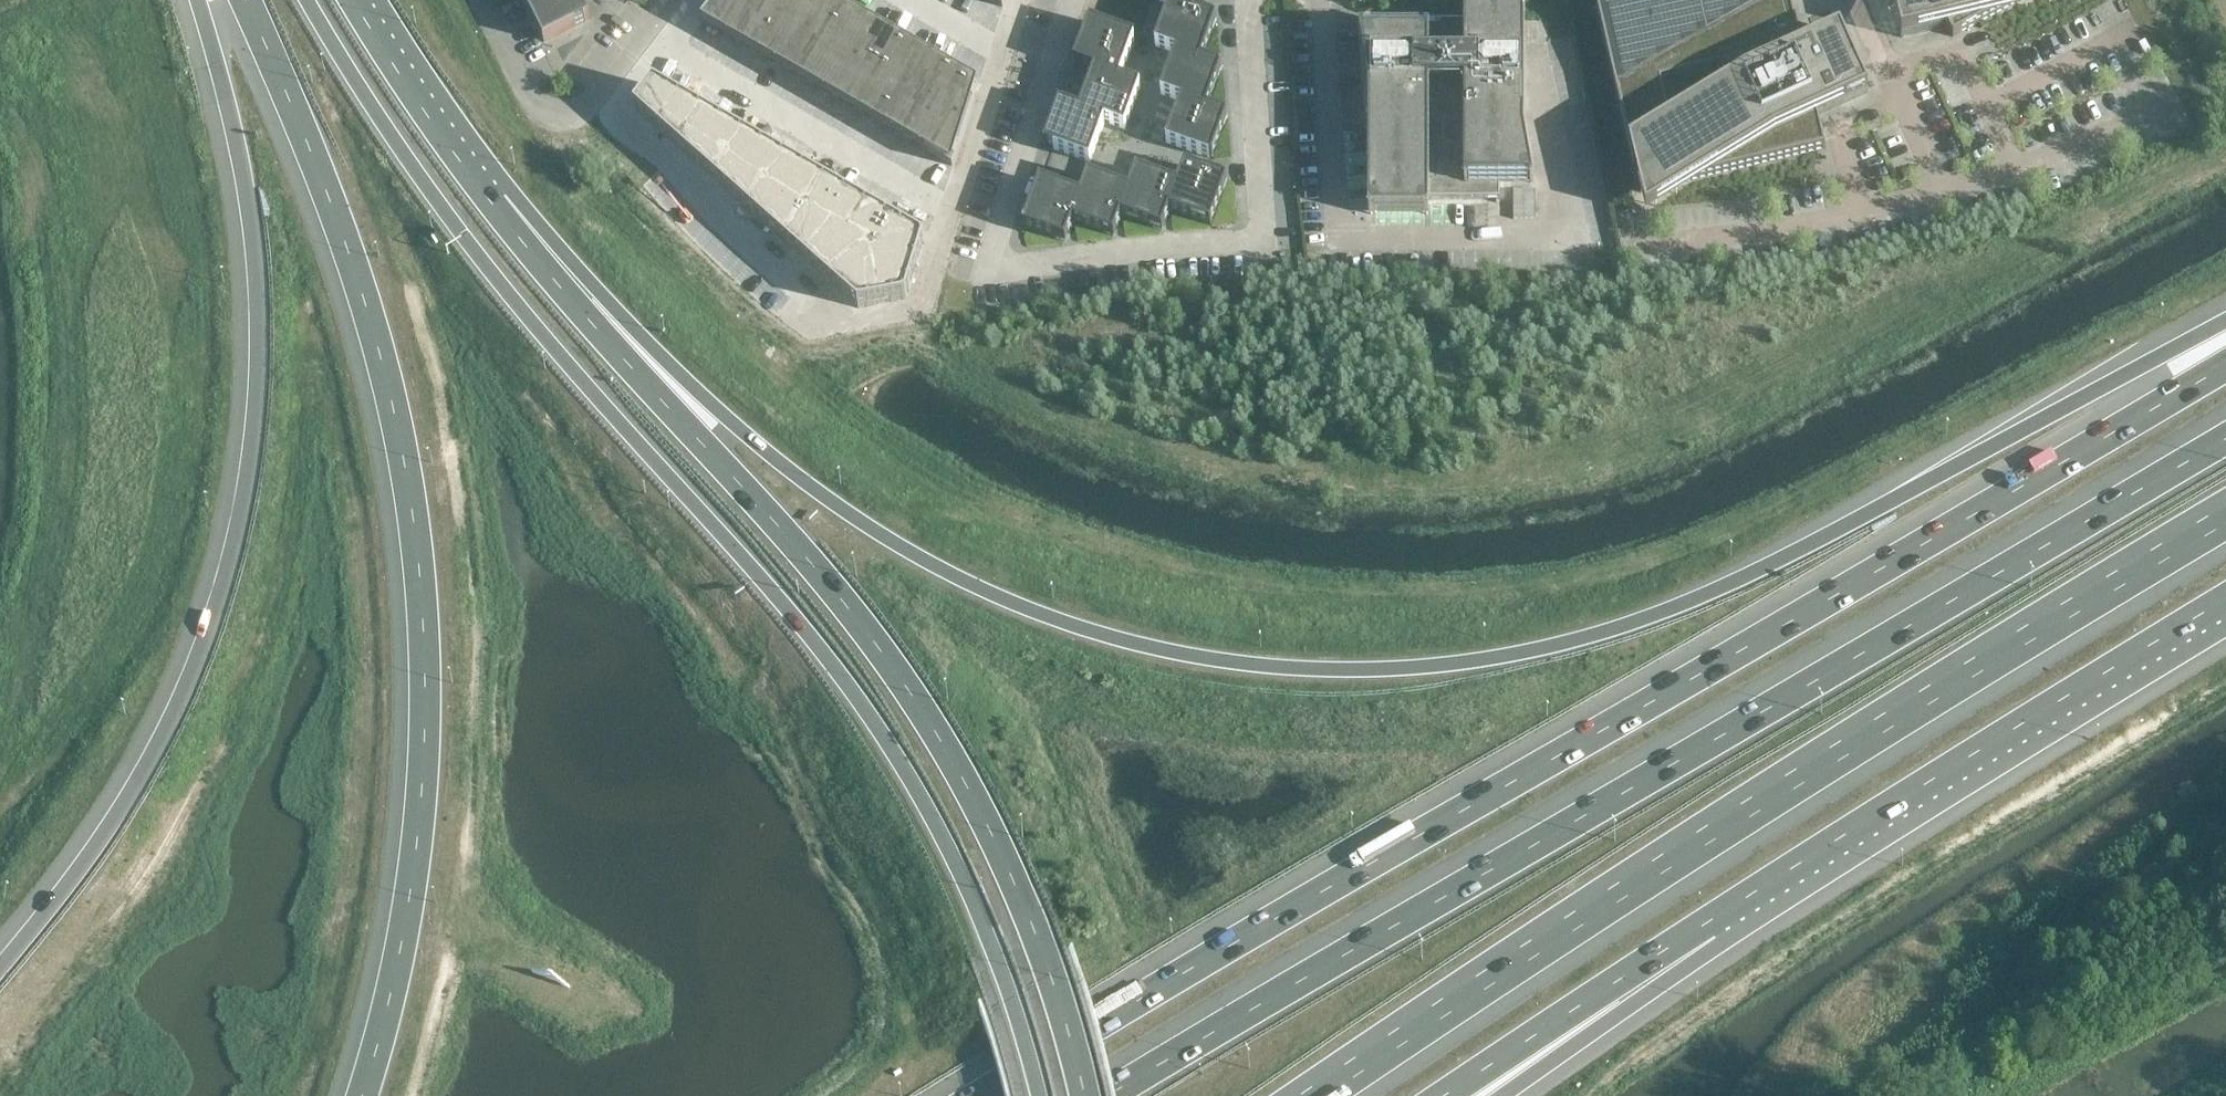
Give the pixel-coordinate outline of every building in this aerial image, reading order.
[(579,0),(522,0),(543,42),(589,19),(579,0)] [(710,28),(961,172),(986,90),(830,0),(731,0),(710,28)] [(1011,13),(1015,0),(988,0),(1011,13)] [(1169,5),(1170,5),(1195,14),(1195,13),(1200,0),(1155,0),(1169,5)] [(1644,210),(1694,180),(1825,149),(1817,117),(1867,94),(1858,74),(1859,73),(1860,73),(1861,72),(1861,71),(1862,70),(1862,69),(1861,68),(1861,67),(1861,66),(1860,65),(1859,65),(1858,64),(1856,64),(1854,64),(1839,32),(1801,50),(1789,0),(1630,0),(1596,8),(1644,210)] [(1886,1),(1887,2),(1888,3),(1889,4),(1890,4),(1892,5),(1893,4),(1901,39),(1947,28),(1953,38),(2022,0),(1886,0),(1886,1)] [(1195,14),(1170,5),(1169,5),(1154,46),(1175,54),(1160,95),(1180,102),(1180,101),(1206,111),(1206,110),(1221,69),(1201,61),(1216,20),(1195,13),(1195,14)] [(1464,5),(1464,22),(1393,22),(1393,26),(1391,26),(1390,26),(1388,27),(1387,28),(1386,29),(1385,31),(1385,32),(1385,34),(1361,34),(1360,34),(1369,87),(1369,103),(1366,103),(1366,198),(1369,198),(1369,216),(1428,216),(1428,200),(1499,200),(1499,187),(1532,187),(1533,187),(1524,135),(1524,119),(1527,119),(1527,23),(1524,23),(1524,5),(1464,5)] [(1134,39),(1088,22),(1073,65),(1093,72),(1086,92),(1132,108),(1140,87),(1119,80),(1134,39)] [(662,91),(643,115),(866,314),(914,305),(933,247),(662,91)] [(1132,108),(1086,92),(1079,112),(1058,104),(1043,147),(1089,163),(1104,122),(1124,130),(1132,108)] [(1206,111),(1180,101),(1180,102),(1165,143),(1211,160),(1227,117),(1206,110),(1206,111)] [(2201,101),(2193,105),(2196,111),(2204,107),(2201,101)] [(1226,181),(1184,166),(1177,186),(1168,212),(1169,212),(1210,227),(1226,181)] [(1177,186),(1136,171),(1128,192),(1129,192),(1119,217),(1120,217),(1161,232),(1169,212),(1168,212),(1177,186)] [(1129,192),(1128,192),(1087,177),(1080,197),(1071,223),(1072,223),(1113,238),(1120,217),(1119,217),(1129,192)] [(1080,197),(1039,182),(1022,228),(1065,243),(1072,223),(1071,223),(1080,197)]
